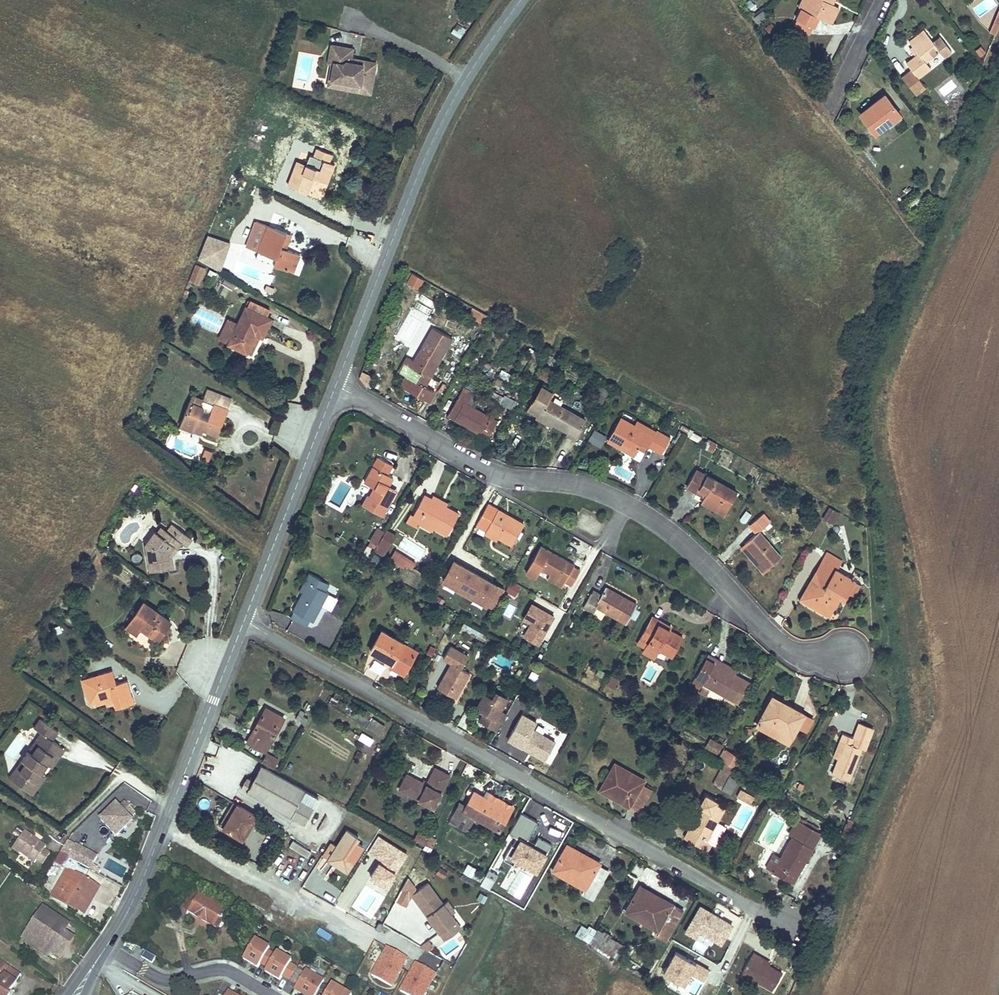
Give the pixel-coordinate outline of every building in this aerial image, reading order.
[(798,18),(813,27),(817,19),(826,23),(835,6),(831,3),(833,0),(810,0),(809,2),(813,4),(809,12),(803,9),(798,18)] [(994,28),(998,17),(998,11),(994,9),(987,25),(994,28)] [(754,18),(759,24),(768,16),(763,10),(754,18)] [(813,27),(798,18),(794,25),(810,34),(813,27)] [(461,37),(465,28),(456,24),(452,34),(461,37)] [(985,30),(992,33),(994,28),(987,25),(985,30)] [(917,52),(906,61),(917,76),(928,67),(924,62),(938,50),(943,56),(949,51),(938,36),(931,41),(924,32),(909,43),(917,52)] [(354,53),(334,49),(330,68),(334,68),(331,83),(351,86),(349,93),(372,97),(378,67),(361,64),(361,68),(352,66),(353,62),(354,53)] [(896,58),(892,61),(901,71),(905,68),(896,58)] [(351,86),(331,83),(330,89),(349,93),(351,86)] [(884,96),(860,115),(877,136),(879,134),(892,123),(900,117),(884,96)] [(298,168),(290,187),(309,196),(316,181),(329,186),(337,169),(331,166),(334,158),(320,152),(317,160),(313,158),(307,172),(298,168)] [(269,227),(258,223),(257,222),(247,247),(260,252),(269,227)] [(269,227),(260,252),(277,259),(274,266),(294,273),(300,255),(287,250),(282,249),(287,234),(269,227)] [(207,233),(196,261),(221,270),(231,243),(207,233)] [(282,249),(287,250),(292,236),(287,234),(282,249)] [(197,263),(190,280),(202,285),(209,268),(197,263)] [(411,272),(406,283),(419,289),(424,278),(411,272)] [(220,283),(231,289),(235,282),(224,276),(220,283)] [(422,294),(414,305),(427,314),(435,303),(422,294)] [(253,303),(249,311),(266,320),(270,312),(253,303)] [(472,309),(469,318),(484,323),(487,314),(472,309)] [(266,320),(249,311),(248,311),(240,325),(230,320),(220,340),(230,345),(246,354),(256,335),(261,338),(263,339),(272,323),(266,320)] [(196,325),(219,330),(222,316),(199,312),(196,325)] [(434,328),(409,374),(416,378),(410,389),(432,401),(437,390),(427,384),(452,338),(434,328)] [(256,335),(246,354),(251,356),(261,338),(256,335)] [(474,392),(465,387),(448,415),(489,438),(499,420),(468,403),(474,392)] [(584,420),(549,400),(553,392),(543,387),(531,409),(541,415),(539,418),(554,427),(556,424),(568,430),(566,434),(575,438),(584,420)] [(193,394),(180,424),(192,429),(194,426),(218,436),(231,401),(206,390),(202,398),(193,394)] [(504,396),(500,406),(512,410),(516,400),(504,396)] [(640,445),(646,448),(660,456),(669,440),(655,432),(652,437),(619,418),(608,440),(634,455),(640,445)] [(593,429),(588,440),(601,446),(606,435),(593,429)] [(706,448),(713,451),(716,443),(710,440),(706,448)] [(211,451),(209,450),(204,449),(201,457),(208,459),(211,452),(211,451)] [(371,493),(369,497),(366,503),(384,513),(387,507),(397,489),(390,485),(395,476),(389,472),(393,463),(380,456),(367,479),(378,486),(373,494),(371,493)] [(695,470),(686,486),(696,492),(693,497),(724,514),(736,492),(695,470)] [(413,512),(409,518),(419,524),(423,518),(451,533),(462,513),(427,494),(416,513),(413,512)] [(491,503),(480,523),(515,544),(527,523),(491,503)] [(833,524),(840,512),(829,506),(822,518),(833,524)] [(746,522),(751,513),(744,510),(740,519),(746,522)] [(763,513),(752,521),(749,524),(757,533),(760,530),(770,521),(763,513)] [(163,537),(158,533),(156,532),(147,544),(151,571),(175,567),(175,561),(172,557),(168,557),(167,553),(169,552),(180,538),(184,541),(189,544),(194,539),(174,524),(169,530),(163,537)] [(164,526),(158,533),(163,537),(169,530),(164,526)] [(381,542),(391,548),(399,533),(389,528),(381,542)] [(779,559),(757,533),(744,544),(759,562),(760,560),(768,569),(779,559)] [(168,557),(172,557),(184,541),(180,538),(169,552),(167,553),(168,557)] [(381,542),(378,548),(388,553),(391,548),(381,542)] [(539,572),(551,579),(564,586),(576,565),(577,564),(543,544),(527,572),(536,577),(539,572)] [(394,550),(390,559),(412,570),(416,561),(394,550)] [(845,562),(829,553),(824,562),(839,571),(845,562)] [(487,608),(499,584),(452,560),(440,584),(487,608)] [(760,560),(759,562),(756,564),(764,573),(768,569),(760,560)] [(855,580),(824,562),(811,584),(815,586),(807,602),(830,615),(845,589),(849,592),(855,580)] [(576,565),(564,586),(571,590),(583,569),(576,565)] [(319,575),(311,571),(302,588),(305,590),(312,579),(316,580),(319,575)] [(332,583),(319,575),(316,580),(329,588),(332,583)] [(312,579),(305,590),(295,608),(297,610),(294,616),(308,624),(311,618),(316,621),(333,590),(329,588),(316,580),(312,579)] [(564,586),(551,579),(548,584),(561,592),(564,586)] [(855,595),(861,583),(855,580),(849,592),(855,595)] [(511,581),(506,591),(516,596),(521,586),(511,581)] [(807,602),(815,586),(811,584),(803,599),(807,602)] [(595,593),(588,607),(596,611),(599,605),(630,622),(640,603),(608,586),(602,597),(595,593)] [(845,599),(849,592),(845,589),(841,596),(845,599)] [(522,619),(528,623),(521,636),(539,645),(556,615),(531,602),(522,619)] [(145,603),(126,629),(136,636),(142,628),(159,639),(171,622),(145,603)] [(655,615),(643,637),(675,655),(685,636),(662,623),(664,620),(655,615)] [(415,650),(380,631),(369,650),(391,663),(389,666),(402,674),(415,650)] [(547,651),(552,642),(544,638),(539,646),(547,651)] [(453,661),(439,686),(457,696),(471,671),(462,665),(469,654),(452,644),(445,656),(453,661)] [(750,680),(736,673),(716,662),(718,657),(709,652),(692,683),(708,692),(713,684),(740,699),(750,680)] [(739,669),(718,657),(716,662),(736,673),(739,669)] [(80,677),(85,695),(92,693),(93,699),(95,702),(104,700),(103,697),(111,695),(112,701),(114,705),(126,702),(124,695),(129,694),(124,678),(114,681),(110,668),(80,677)] [(604,687),(613,691),(618,678),(609,674),(604,687)] [(509,697),(494,689),(491,695),(505,703),(509,697)] [(486,711),(481,720),(498,730),(507,713),(501,710),(505,703),(491,695),(486,692),(479,704),(483,707),(488,709),(486,711)] [(788,741),(804,713),(773,696),(757,723),(788,741)] [(268,706),(248,740),(265,751),(285,717),(268,706)] [(20,782),(30,789),(43,770),(49,762),(62,743),(54,737),(60,729),(42,716),(36,726),(43,731),(36,740),(40,743),(34,751),(30,749),(24,758),(28,760),(22,769),(27,772),(20,782)] [(522,716),(507,741),(523,751),(524,749),(544,761),(555,743),(532,730),(536,724),(522,716)] [(379,735),(385,724),(370,717),(365,728),(379,735)] [(833,773),(850,780),(863,748),(865,749),(874,727),(861,722),(854,737),(844,733),(842,738),(846,740),(833,773)] [(357,742),(369,746),(373,737),(361,733),(357,742)] [(718,752),(723,744),(714,739),(709,747),(718,752)] [(40,743),(36,740),(30,749),(34,751),(40,743)] [(66,746),(62,743),(49,762),(53,765),(66,746)] [(737,766),(742,757),(727,749),(722,758),(737,766)] [(269,754),(265,762),(274,768),(279,759),(269,754)] [(11,776),(20,782),(27,772),(22,769),(28,760),(24,758),(11,776)] [(248,777),(243,786),(306,823),(316,807),(301,799),(306,789),(263,764),(253,780),(248,777)] [(629,773),(614,765),(601,787),(614,794),(612,798),(636,812),(648,792),(625,778),(629,773)] [(438,808),(454,777),(438,769),(431,783),(430,786),(426,784),(410,776),(403,791),(438,808)] [(48,773),(43,770),(30,789),(35,793),(48,773)] [(731,794),(738,779),(729,774),(722,789),(731,794)] [(135,821),(119,806),(128,798),(141,810),(148,803),(125,780),(105,800),(112,807),(98,820),(117,839),(135,821)] [(739,789),(736,798),(750,804),(754,795),(739,789)] [(455,806),(447,820),(463,829),(470,815),(496,829),(507,810),(471,791),(461,809),(455,806)] [(686,834),(706,845),(711,838),(705,834),(708,829),(712,831),(718,821),(715,818),(723,805),(714,800),(716,798),(705,792),(699,801),(701,803),(689,824),(691,826),(686,834)] [(238,804),(224,826),(243,837),(256,815),(238,804)] [(537,823),(522,814),(510,836),(521,842),(517,849),(512,846),(504,861),(514,867),(515,864),(538,877),(549,856),(547,855),(551,847),(538,840),(534,848),(526,844),(537,823)] [(793,826),(769,866),(788,878),(793,870),(791,869),(797,858),(799,859),(817,829),(797,817),(792,815),(788,823),(793,826)] [(44,862),(52,852),(46,848),(48,845),(42,840),(41,842),(33,836),(34,835),(27,829),(15,847),(22,852),(22,851),(36,861),(38,858),(44,862)] [(345,831),(326,861),(346,873),(352,864),(349,862),(362,842),(345,831)] [(429,848),(434,840),(423,834),(418,843),(429,848)] [(408,855),(379,837),(368,854),(381,861),(370,877),(388,888),(408,855)] [(292,840),(289,847),(307,857),(311,851),(292,840)] [(568,847),(553,872),(585,891),(583,895),(593,901),(609,874),(599,868),(600,865),(568,847)] [(69,867),(51,893),(56,897),(59,893),(84,910),(110,869),(84,851),(73,869),(69,867)] [(476,870),(468,865),(463,874),(472,879),(476,870)] [(446,873),(439,869),(436,874),(443,878),(446,873)] [(498,877),(489,871),(480,886),(489,892),(498,877)] [(444,905),(428,883),(412,895),(424,911),(426,910),(430,915),(428,916),(440,934),(456,922),(451,915),(444,905)] [(194,888),(176,917),(183,922),(190,912),(213,926),(224,908),(194,888)] [(645,889),(630,915),(661,933),(659,936),(669,943),(686,913),(645,889)] [(487,898),(480,894),(476,901),(483,905),(487,898)] [(455,912),(448,902),(444,905),(451,915),(455,912)] [(66,931),(71,923),(42,905),(21,939),(60,963),(76,937),(66,931)] [(733,926),(701,907),(686,933),(698,939),(700,935),(721,947),(733,926)] [(445,940),(461,929),(456,922),(440,934),(445,940)] [(590,945),(595,936),(587,931),(582,941),(590,945)] [(590,945),(610,956),(615,947),(595,936),(590,945)] [(298,966),(291,962),(293,959),(278,950),(276,953),(269,949),(271,946),(256,938),(245,957),(260,966),(262,962),(269,966),(267,970),(282,978),(284,974),(291,978),(298,966)] [(434,948),(430,942),(422,947),(429,952),(434,948)] [(406,956),(385,946),(371,976),(391,986),(406,956)] [(153,963),(157,956),(146,950),(142,956),(153,963)] [(710,971),(676,953),(663,977),(685,989),(692,976),(704,982),(710,971)] [(762,962),(763,959),(756,955),(745,975),(775,992),(785,975),(771,967),(762,962)] [(773,964),(763,959),(762,962),(771,967),(773,964)] [(414,962),(399,992),(406,994),(425,994),(436,973),(414,962)] [(0,981),(0,994),(8,994),(22,976),(6,964),(0,971),(0,976),(2,978),(0,981)] [(326,977),(307,967),(296,986),(312,994),(316,994),(326,977)] [(354,992),(333,981),(325,994),(352,994),(354,992)]
